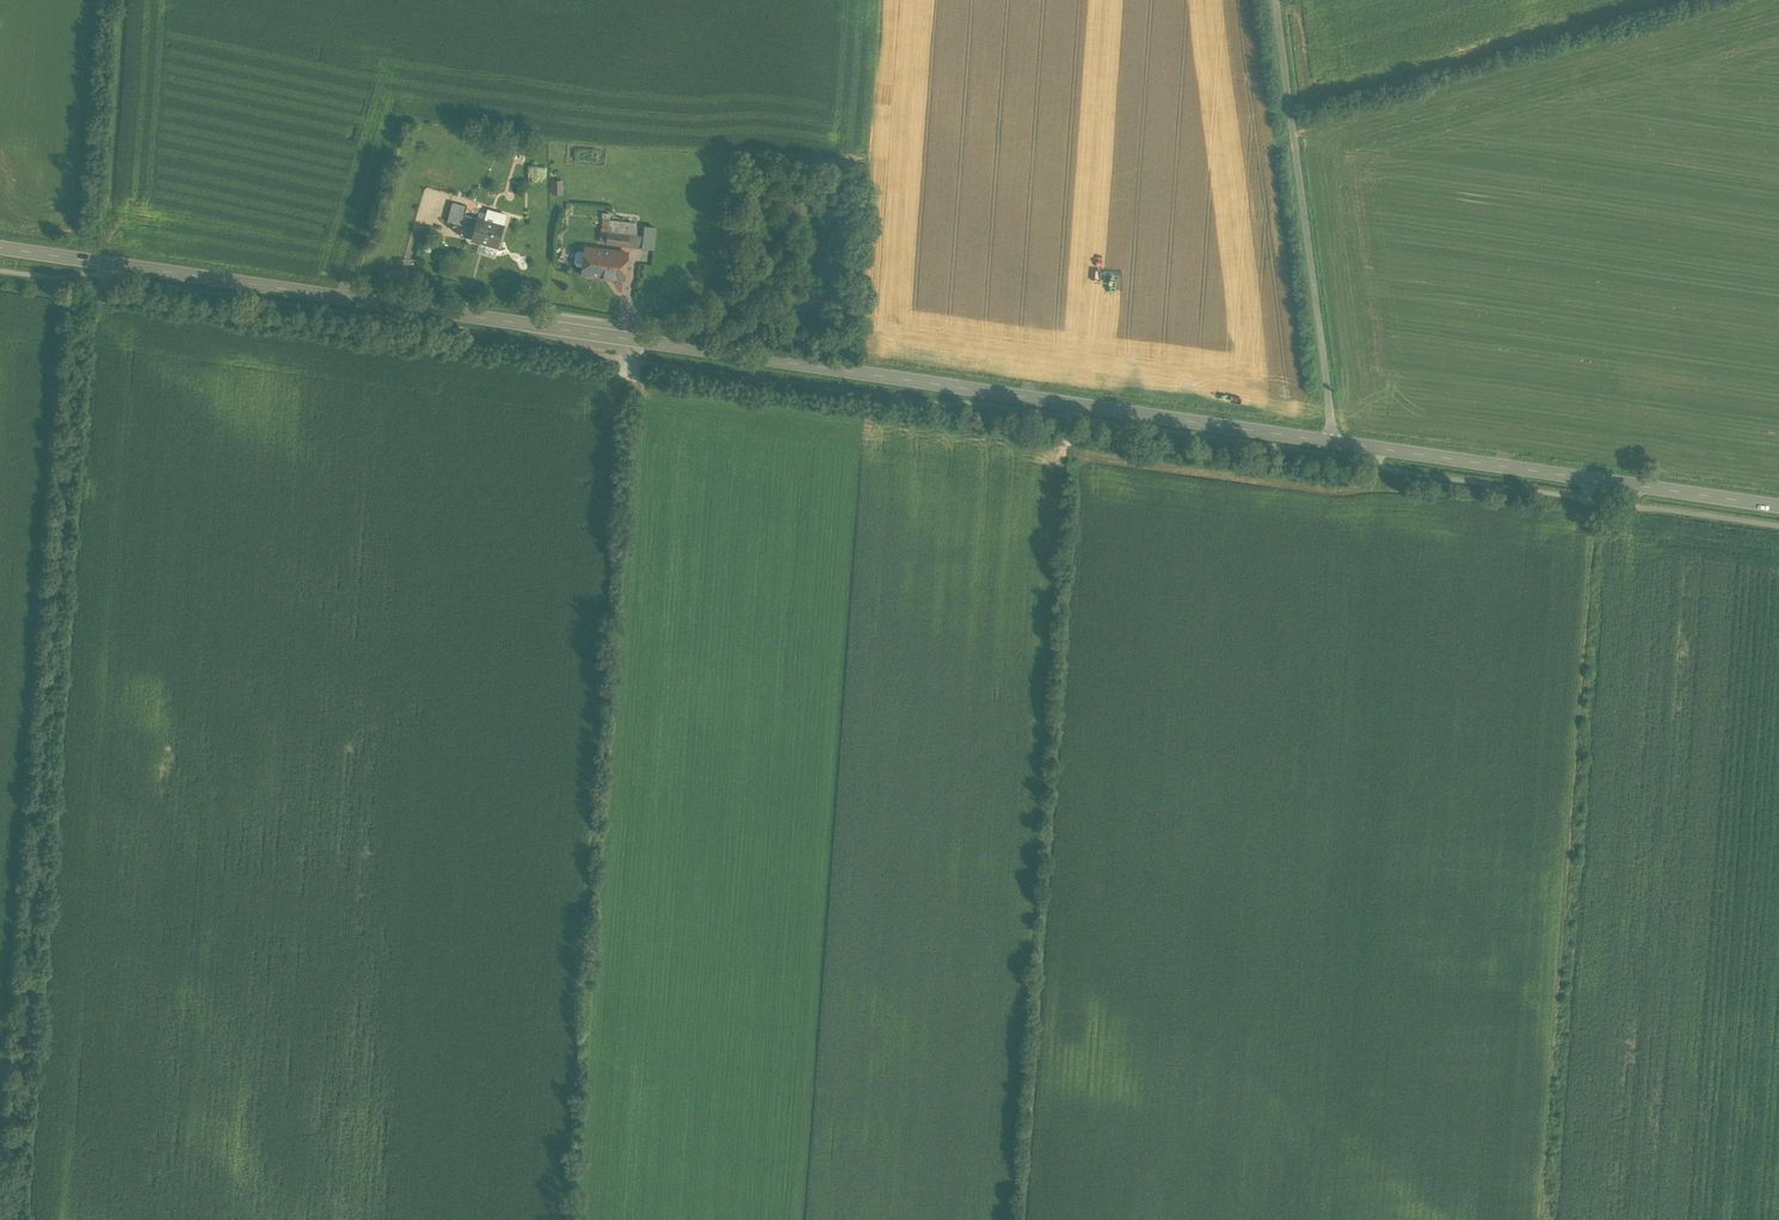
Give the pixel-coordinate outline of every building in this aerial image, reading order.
[(546,171),(529,171),(529,181),(545,182),(546,171)] [(467,206),(452,202),(447,221),(462,225),(467,206)] [(506,215),(488,210),(487,214),(488,218),(493,219),(493,222),(504,225),(506,215)] [(493,222),(477,218),(471,239),(472,239),(472,238),(487,242),(487,243),(498,246),(504,225),(493,222)] [(637,223),(609,220),(608,231),(637,235),(637,223)] [(608,231),(606,243),(642,247),(644,236),(637,235),(608,231)] [(627,252),(586,247),(583,273),(586,274),(587,276),(593,276),(595,275),(624,278),(627,252)]
